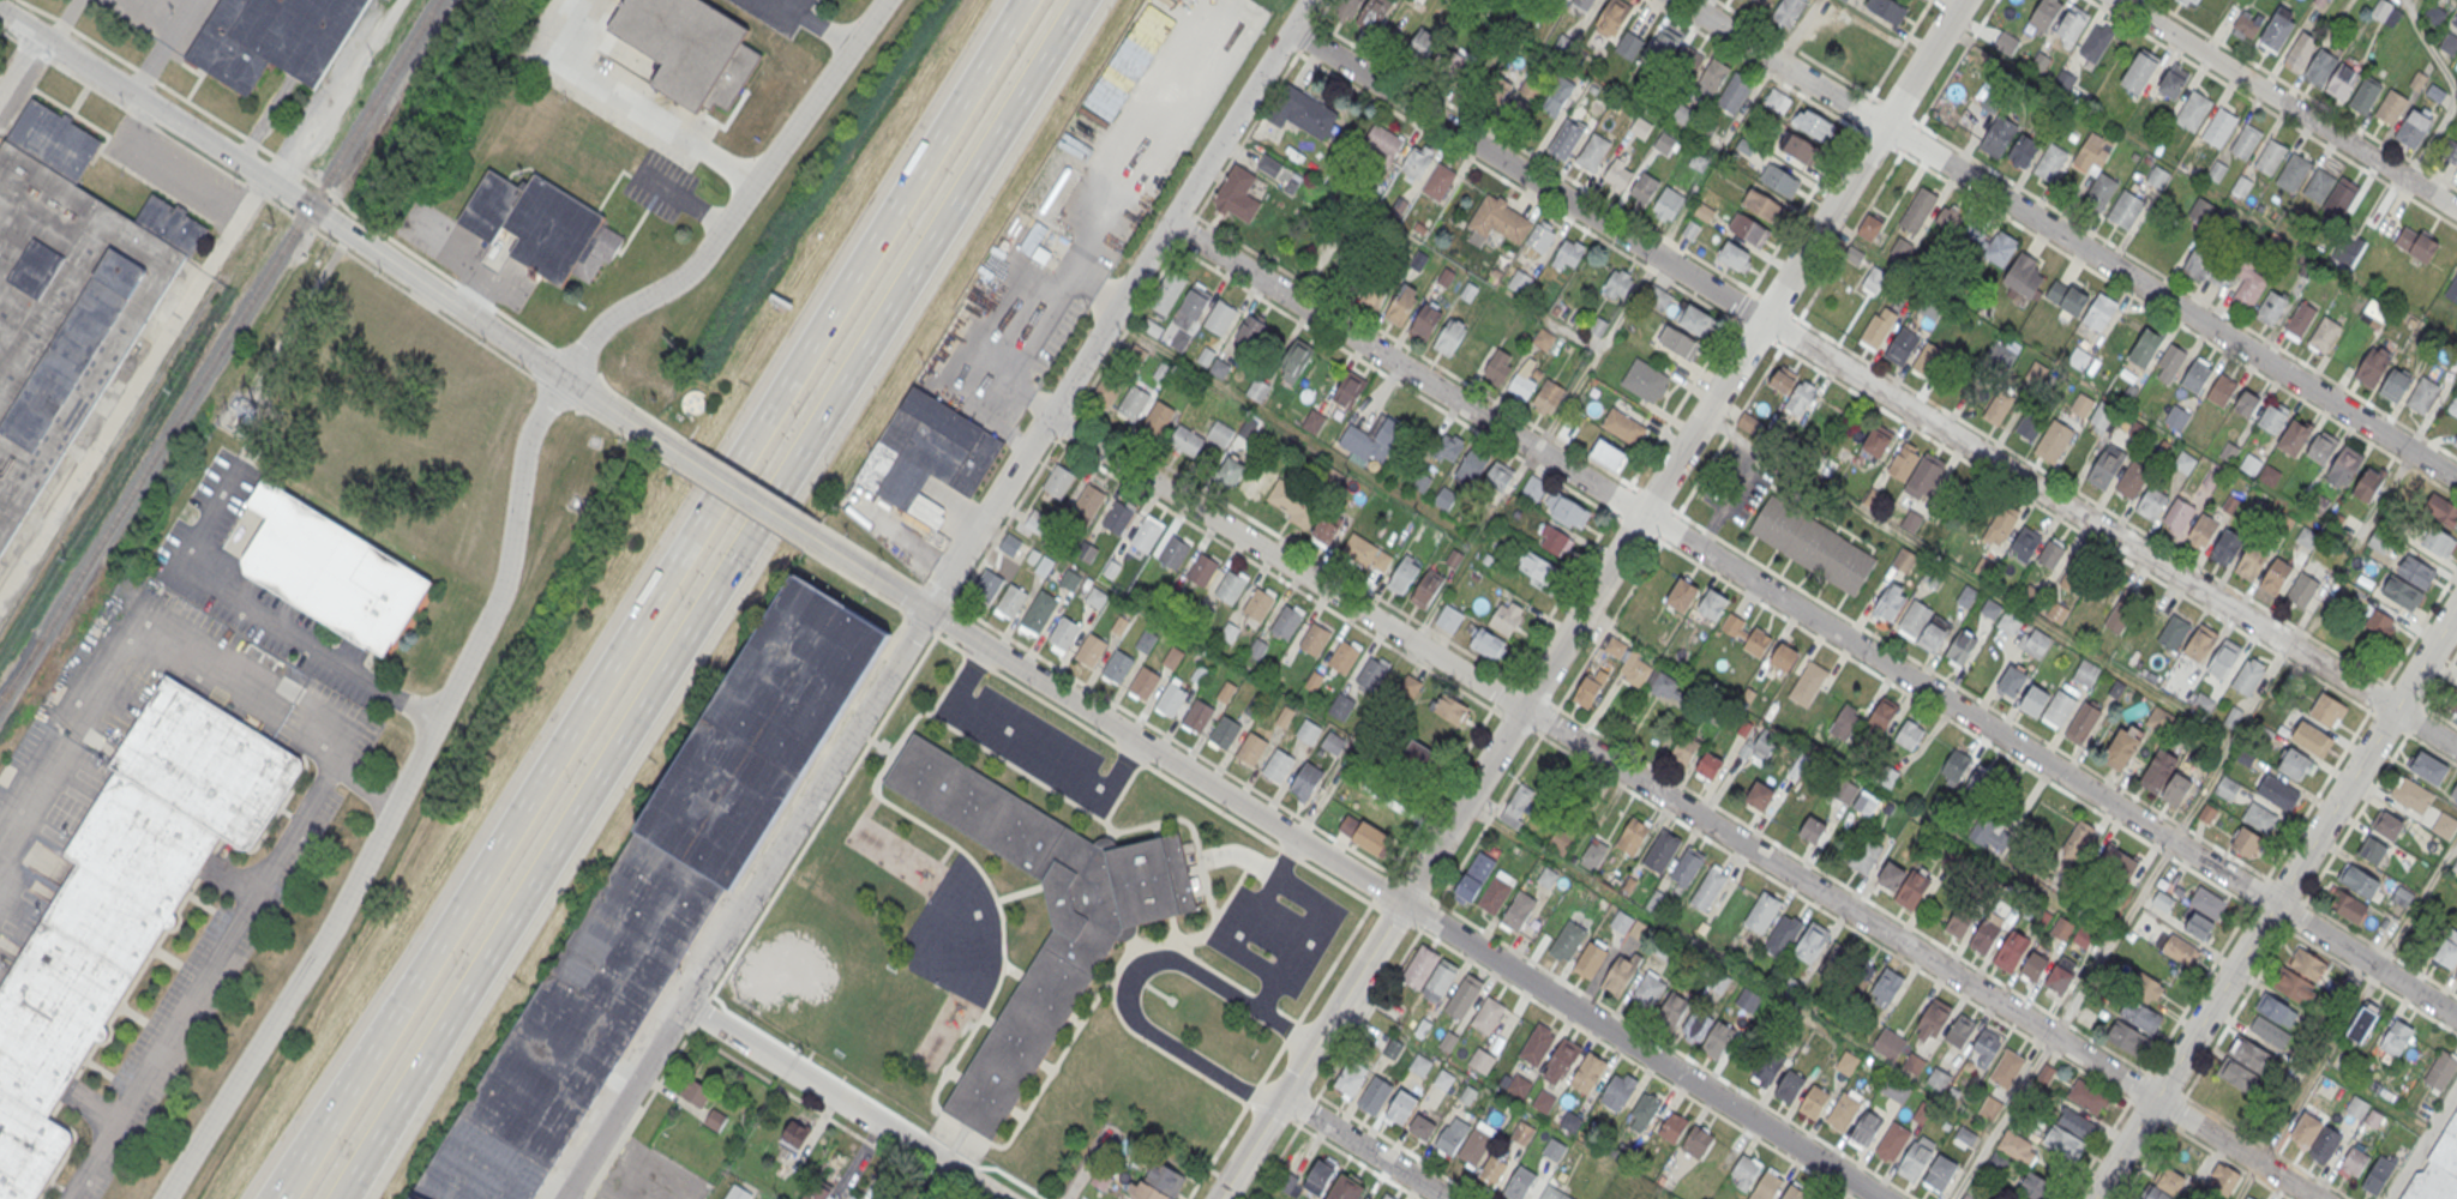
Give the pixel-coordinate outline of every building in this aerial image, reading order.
[(185,58),(220,0),(370,0),(314,89),(269,61),(248,96),(185,58)] [(607,30),(626,0),(705,0),(743,24),(746,34),(741,41),(764,54),(728,110),(715,102),(711,108),(703,104),(697,113),(650,85),(662,64),(607,30)] [(1333,13),(1351,23),(1364,0),(1340,0),(1333,13)] [(1391,0),(1368,0),(1359,23),(1380,31),(1391,0)] [(1575,8),(1594,8),(1594,0),(1575,0),(1575,8)] [(1613,40),(1632,7),(1621,0),(1610,0),(1593,28),(1613,40)] [(1799,0),(1788,0),(1777,14),(1790,24),(1805,4),(1799,0)] [(1897,26),(1908,10),(1893,0),(1868,0),(1865,5),(1897,26)] [(2064,0),(2042,0),(2028,22),(2045,33),(2066,2),(2064,0)] [(2192,10),(2199,0),(2178,0),(2192,10)] [(2404,11),(2385,0),(2379,0),(2370,15),(2394,28),(2404,11)] [(2423,16),(2437,26),(2446,13),(2433,3),(2423,16)] [(2091,16),(2070,5),(2052,39),(2073,50),(2091,16)] [(2250,43),(2265,18),(2244,7),(2230,31),(2250,43)] [(2276,55),(2258,43),(2275,17),(2293,29),(2276,55)] [(2096,64),(2079,53),(2097,24),(2103,28),(2105,24),(2116,30),(2096,64)] [(1410,37),(1404,31),(1396,39),(1419,62),(1438,42),(1421,26),(1410,37)] [(1644,57),(1661,69),(1680,42),(1663,30),(1644,57)] [(2281,63),(2298,74),(2319,41),(2302,30),(2281,63)] [(1645,42),(1626,31),(1614,51),(1632,62),(1645,42)] [(2449,32),(2440,46),(2453,55),(2456,50),(2456,38),(2449,32)] [(1675,73),(1686,81),(1703,56),(1692,48),(1675,73)] [(2321,88),(2302,77),(2320,48),(2339,60),(2321,88)] [(2140,94),(2121,83),(2140,52),(2158,64),(2140,94)] [(1446,75),(1472,75),(1472,53),(1446,53),(1446,75)] [(1711,100),(1730,70),(1712,59),(1693,89),(1711,100)] [(2343,101),(2324,89),(2341,62),(2360,74),(2343,101)] [(1520,94),(1536,103),(1549,77),(1532,69),(1520,94)] [(2158,92),(2178,101),(2188,78),(2169,69),(2158,92)] [(1754,85),(1735,74),(1716,105),(1735,117),(1754,85)] [(1575,86),(1559,76),(1540,107),(1556,117),(1575,86)] [(2366,115),(2348,103),(2365,77),(2383,89),(2366,115)] [(1509,99),(1507,79),(1487,80),(1488,100),(1509,99)] [(1327,140),(1341,112),(1287,84),(1268,120),(1284,129),(1288,119),(1327,140)] [(2392,126),(2374,114),(2391,88),(2409,100),(2392,126)] [(1760,107),(1777,119),(1790,101),(1774,89),(1760,107)] [(2194,133),(2176,122),(2194,91),(2213,103),(2194,133)] [(187,255),(191,257),(209,229),(152,193),(136,221),(76,182),(102,141),(32,96),(0,148),(0,294),(0,556),(187,255)] [(1685,128),(1694,113),(1678,104),(1670,119),(1685,128)] [(2221,149),(2201,138),(2221,107),(2239,119),(2221,149)] [(1827,145),(1836,125),(1801,109),(1792,128),(1827,145)] [(2414,149),(2396,137),(2413,110),(2431,122),(2414,149)] [(2000,114),(1980,146),(1998,158),(2018,125),(2000,114)] [(1567,119),(1585,129),(1566,161),(1548,150),(1567,119)] [(1716,129),(1706,121),(1696,134),(1706,142),(1716,129)] [(2246,161),(2228,150),(2246,122),(2263,133),(2246,161)] [(1361,149),(1390,165),(1404,140),(1375,124),(1361,149)] [(2097,176),(2084,204),(2103,213),(2118,183),(2100,174),(2116,140),(2091,128),(2073,164),(2097,176)] [(1593,132),(1611,143),(1593,171),(1575,161),(1593,132)] [(1810,167),(1819,151),(1793,135),(1783,151),(1810,167)] [(1656,149),(1668,154),(1673,141),(1661,136),(1656,149)] [(2040,146),(2021,136),(2007,160),(2027,171),(2040,146)] [(2270,176),(2252,165),(2270,138),(2287,149),(2270,176)] [(2050,141),(2032,171),(2050,182),(2068,153),(2050,141)] [(1749,153),(1748,144),(1738,145),(1739,154),(1749,153)] [(1416,146),(1420,150),(1424,145),(1434,151),(1431,156),(1432,157),(1419,179),(1401,168),(1416,146)] [(2293,195),(2275,183),(2293,152),(2312,164),(2293,195)] [(1617,159),(1600,178),(1617,194),(1635,176),(1617,159)] [(2216,159),(2229,168),(2219,183),(2206,175),(2216,159)] [(1274,164),(1266,161),(1263,169),(1272,172),(1274,164)] [(1758,179),(1790,200),(1802,182),(1770,161),(1758,179)] [(1236,162),(1257,176),(1246,193),(1262,203),(1249,223),(1212,200),(1236,162)] [(1438,162),(1456,173),(1438,200),(1422,189),(1438,162)] [(2160,190),(2169,174),(2154,164),(2144,181),(2160,190)] [(605,215),(534,171),(524,189),(489,168),(456,222),(491,243),(501,227),(519,237),(509,255),(561,288),(570,272),(589,283),(603,260),(611,264),(626,237),(600,222),(605,215)] [(2321,205),(2302,194),(2318,168),(2337,180),(2321,205)] [(1660,183),(1643,172),(1627,196),(1645,208),(1660,183)] [(2240,174),(2254,182),(2245,198),(2230,189),(2240,174)] [(1652,211),(1672,222),(1686,197),(1665,186),(1652,211)] [(1785,207),(1751,186),(1740,203),(1774,224),(1785,207)] [(1922,186),(1898,223),(1916,234),(1939,197),(1922,186)] [(2125,188),(2105,217),(2126,230),(2145,200),(2125,188)] [(1533,222),(1506,205),(1508,201),(1500,195),(1496,200),(1486,194),(1467,225),(1473,229),(1467,240),(1479,247),(1491,227),(1520,243),(1533,222)] [(1934,223),(1952,234),(1963,215),(1945,205),(1934,223)] [(1771,231),(1738,210),(1727,228),(1759,249),(1771,231)] [(1869,213),(1857,233),(1873,242),(1885,223),(1869,213)] [(1537,222),(1525,241),(1543,253),(1556,233),(1537,222)] [(2440,242),(2405,223),(2393,244),(2428,264),(2440,242)] [(1986,237),(1969,227),(1962,241),(1979,250),(1986,237)] [(2019,246),(2000,232),(1982,256),(2000,270),(2019,246)] [(1890,251),(1904,260),(1913,246),(1899,237),(1890,251)] [(1554,265),(1577,271),(1584,245),(1562,239),(1554,265)] [(1755,254),(1727,239),(1717,258),(1745,273),(1755,254)] [(992,278),(1005,255),(992,247),(979,270),(992,278)] [(2020,251),(2002,282),(2031,299),(2043,277),(2037,273),(2040,270),(2034,267),(2037,260),(2020,251)] [(1416,270),(1426,260),(1419,254),(1409,263),(1416,270)] [(1888,275),(1873,265),(1861,284),(1876,294),(1888,275)] [(1636,279),(1616,267),(1601,291),(1621,303),(1636,279)] [(1189,279),(1172,270),(1149,307),(1165,317),(1189,279)] [(1523,296),(1533,280),(1517,271),(1507,287),(1523,296)] [(1394,283),(1375,272),(1357,301),(1376,312),(1394,283)] [(2248,272),(2230,302),(2248,313),(2266,283),(2248,272)] [(2444,295),(2456,302),(2456,272),(2444,295)] [(2090,298),(2054,281),(2044,301),(2080,318),(2090,298)] [(1178,312),(1195,324),(1214,294),(1196,283),(1178,312)] [(1401,328),(1420,293),(1404,284),(1386,320),(1401,328)] [(2271,289),(2254,315),(2272,327),(2289,300),(2271,289)] [(2099,293),(2085,315),(2103,327),(2117,303),(2099,293)] [(1221,337),(1237,309),(1218,299),(1203,327),(1221,337)] [(1675,318),(1705,337),(1716,319),(1682,299),(1677,306),(1681,308),(1675,318)] [(2359,318),(2378,331),(2390,312),(2371,299),(2359,318)] [(2300,300),(2282,330),(2300,341),(2318,311),(2300,300)] [(1409,334),(1427,343),(1442,312),(1424,303),(1409,334)] [(1897,315),(1879,306),(1860,343),(1878,352),(1897,315)] [(2324,314),(2306,344),(2324,355),(2342,326),(2324,314)] [(1269,325),(1249,315),(1234,341),(1253,352),(1269,325)] [(1469,331),(1454,319),(1432,347),(1447,359),(1469,331)] [(1668,324),(1658,341),(1690,360),(1701,343),(1668,324)] [(2146,327),(2128,357),(2145,368),(2164,338),(2146,327)] [(1921,339),(1901,328),(1884,357),(1904,369),(1921,339)] [(1533,344),(1548,353),(1557,338),(1542,329),(1533,344)] [(1314,347),(1295,339),(1278,377),(1296,385),(1314,347)] [(2079,368),(2096,350),(2086,341),(2070,360),(2079,368)] [(2170,342),(2157,363),(2163,367),(2157,376),(2169,384),(2188,354),(2170,342)] [(1946,353),(1925,343),(1912,370),(1932,380),(1946,353)] [(2372,347),(2354,376),(2372,387),(2390,357),(2372,347)] [(1482,377),(1499,387),(1516,359),(1498,349),(1482,377)] [(1528,379),(1538,364),(1526,356),(1505,389),(1526,402),(1537,384),(1528,379)] [(1636,357),(1621,382),(1653,404),(1670,378),(1636,357)] [(2195,359),(2181,382),(2198,393),(2213,369),(2195,359)] [(2041,381),(2046,369),(2035,364),(2029,376),(2041,381)] [(2393,367),(2378,391),(2397,403),(2411,378),(2393,367)] [(1769,387),(1790,398),(1784,411),(1801,419),(1816,388),(1778,369),(1769,387)] [(1368,384),(1349,371),(1330,401),(1348,413),(1368,384)] [(1124,382),(1106,373),(1092,399),(1110,408),(1124,382)] [(2221,373),(2205,397),(2223,408),(2237,384),(2221,373)] [(2422,374),(2404,404),(2422,415),(2440,386),(2422,374)] [(1246,395),(1260,403),(1269,387),(1255,379),(1246,395)] [(1566,391),(1548,379),(1531,408),(1550,419),(1566,391)] [(855,478),(914,385),(1004,441),(969,498),(931,472),(907,512),(855,478)] [(1134,425),(1151,395),(1132,385),(1115,415),(1134,425)] [(2242,387),(2228,411),(2246,422),(2260,398),(2242,387)] [(2016,399),(2000,389),(1981,418),(1997,428),(2016,399)] [(688,390),(681,408),(701,415),(707,398),(688,390)] [(2086,420),(2094,401),(2077,393),(2069,412),(2086,420)] [(2456,416),(2456,397),(2456,396),(2449,411),(2456,416)] [(1142,427),(1160,439),(1176,412),(1158,401),(1142,427)] [(2278,437),(2290,411),(2269,401),(2256,427),(2278,437)] [(2114,412),(2102,405),(2088,427),(2100,434),(2114,412)] [(2191,416),(2173,405),(2162,423),(2180,434),(2191,416)] [(1611,406),(1600,426),(1634,446),(1640,436),(1641,438),(1647,428),(1611,406)] [(2029,406),(2014,430),(2032,441),(2047,417),(2029,406)] [(1303,427),(1316,434),(1324,418),(1311,412),(1303,427)] [(1370,436),(1349,425),(1339,445),(1382,468),(1404,426),(1381,415),(1370,436)] [(1558,436),(1570,443),(1581,424),(1568,417),(1558,436)] [(2294,418),(2279,442),(2297,453),(2312,429),(2294,418)] [(2035,456),(2059,466),(2074,430),(2050,420),(2035,456)] [(1209,440),(1222,444),(1227,427),(1215,423),(1209,440)] [(1206,440),(1179,426),(1169,446),(1196,459),(1206,440)] [(1859,453),(1879,463),(1893,438),(1874,427),(1859,453)] [(2321,429),(2307,453),(2325,464),(2339,440),(2321,429)] [(1428,451),(1452,465),(1464,444),(1441,431),(1428,451)] [(1619,472),(1628,453),(1598,440),(1589,459),(1619,472)] [(1906,487),(1904,491),(1924,503),(1944,469),(1904,445),(1886,475),(1906,487)] [(2345,445),(2330,469),(2348,480),(2362,456),(2345,445)] [(1488,459),(1469,449),(1455,477),(1474,486),(1488,459)] [(2103,452),(2087,476),(2105,487),(2120,463),(2103,452)] [(2174,466),(2187,474),(2194,461),(2182,453),(2174,466)] [(2252,476),(2261,464),(2249,455),(2240,467),(2252,476)] [(1229,486),(1242,486),(1242,462),(1229,462),(1229,486)] [(1484,483),(1503,494),(1515,473),(1496,462),(1484,483)] [(1043,487),(1057,463),(1075,475),(1059,499),(1043,487)] [(2129,463),(2115,487),(2133,499),(2147,475),(2129,463)] [(2367,466),(2353,490),(2371,501),(2385,477),(2367,466)] [(264,477),(432,582),(388,656),(247,573),(244,560),(269,517),(248,505),(264,477)] [(1524,492),(1534,496),(1541,484),(1530,479),(1524,492)] [(1305,523),(1317,502),(1280,481),(1268,502),(1305,523)] [(1088,483),(1074,506),(1092,517),(1106,494),(1088,483)] [(2150,486),(2135,510),(2153,520),(2168,496),(2150,486)] [(1771,493),(1748,531),(1854,596),(1878,559),(1771,493)] [(2456,526),(2456,525),(2456,506),(2436,495),(2428,511),(2456,526)] [(2177,496),(2163,520),(2181,531),(2195,507),(2177,496)] [(1119,536),(1137,507),(1128,501),(1125,506),(1117,501),(1103,524),(1119,536)] [(1981,537),(2002,548),(2019,516),(1999,505),(1981,537)] [(1034,508),(1049,518),(1039,532),(1025,524),(1034,508)] [(2201,512),(2187,536),(2205,547),(2219,523),(2201,512)] [(1130,541),(1148,513),(1165,524),(1147,552),(1130,541)] [(1312,538),(1327,547),(1339,527),(1324,517),(1312,538)] [(2452,537),(2429,524),(2418,542),(2441,556),(2452,537)] [(1537,543),(1561,559),(1573,542),(1549,525),(1537,543)] [(2027,564),(2042,540),(2023,527),(2008,552),(2027,564)] [(2227,528),(2212,552),(2229,562),(2245,538),(2227,528)] [(1008,532),(1022,542),(1013,556),(998,548),(1008,532)] [(1391,556),(1353,534),(1342,552),(1380,574),(1391,556)] [(1172,535),(1158,559),(1176,570),(1190,546),(1172,535)] [(1083,540),(1098,548),(1089,564),(1075,554),(1083,540)] [(2065,549),(2047,541),(2038,564),(2056,571),(2065,549)] [(2252,542),(2236,566),(2254,577),(2269,553),(2252,542)] [(1518,566),(1528,549),(1557,567),(1546,584),(1518,566)] [(1219,564),(1203,588),(1187,577),(1201,553),(1219,564)] [(2426,590),(2437,571),(2405,553),(2394,572),(2426,590)] [(1044,554),(1055,561),(1045,577),(1034,570),(1044,554)] [(2276,555),(2261,579),(2278,591),(2294,567),(2276,555)] [(1401,598),(1421,567),(1405,556),(1385,588),(1401,598)] [(2059,584),(2075,594),(2092,566),(2077,556),(2059,584)] [(1111,558),(1122,565),(1112,580),(1101,573),(1111,558)] [(1974,569),(1983,577),(1992,567),(1983,559),(1974,569)] [(987,567),(1004,578),(989,604),(971,594),(987,567)] [(1068,567),(1082,577),(1073,591),(1058,583),(1068,567)] [(1410,602),(1427,611),(1444,577),(1426,569),(1410,602)] [(1232,604),(1246,582),(1230,570),(1214,594),(1232,604)] [(733,888),(540,1198),(409,1198),(637,830),(793,572),(890,633),(733,888)] [(2301,572),(2287,596),(2305,607),(2319,583),(2301,572)] [(2413,613),(2425,595),(2393,574),(2381,592),(2413,613)] [(1681,577),(1700,589),(1684,614),(1665,602),(1681,577)] [(1010,583),(1027,594),(1011,619),(995,608),(1010,583)] [(1877,619),(1898,623),(1905,587),(1884,583),(1877,619)] [(1093,585),(1109,595),(1099,609),(1083,601),(1093,585)] [(2037,609),(2044,592),(2026,585),(2019,601),(2037,609)] [(1039,588),(1059,600),(1039,633),(1019,621),(1039,588)] [(1261,622),(1275,598),(1257,588),(1242,610),(1261,622)] [(1710,588),(1729,600),(1713,625),(1694,613),(1710,588)] [(1976,594),(1966,588),(1957,601),(1967,607),(1976,594)] [(2142,600),(2124,590),(2104,626),(2121,636),(2142,600)] [(1511,639),(1526,612),(1503,599),(1488,626),(1511,639)] [(1914,641),(1934,612),(1914,599),(1895,629),(1914,641)] [(2002,607),(1988,599),(1980,612),(1994,620),(2002,607)] [(2069,610),(2054,601),(2046,615),(2060,624),(2069,610)] [(1270,628),(1285,604),(1303,615),(1288,639),(1270,628)] [(1436,622),(1447,604),(1464,614),(1453,632),(1436,622)] [(2398,622),(2374,607),(2361,630),(2384,644),(2398,622)] [(2023,620),(2006,610),(1997,626),(2013,636),(2023,620)] [(1119,614),(1130,621),(1121,635),(1110,629),(1119,614)] [(1730,614),(1719,633),(1761,658),(1772,639),(1730,614)] [(2156,642),(2177,653),(2192,625),(2172,614),(2156,642)] [(1047,638),(1063,615),(1081,626),(1065,650),(1047,638)] [(1917,640),(1932,655),(1952,635),(1937,620),(1917,640)] [(1228,621),(1239,628),(1230,643),(1219,635),(1228,621)] [(1312,622),(1298,646),(1316,657),(1330,633),(1312,622)] [(2052,637),(2028,625),(2017,647),(2041,659),(2052,637)] [(1470,644),(1495,661),(1507,641),(1482,626),(1470,644)] [(2219,637),(2199,626),(2183,656),(2203,666),(2219,637)] [(1943,659),(1961,669),(1980,638),(1962,627),(1943,659)] [(1146,629),(1157,637),(1147,652),(1136,645),(1146,629)] [(1088,632),(1107,643),(1093,667),(1074,656),(1088,632)] [(1256,637),(1268,644),(1258,659),(1248,652),(1256,637)] [(1605,650),(1620,658),(1626,646),(1612,638),(1605,650)] [(1345,675),(1363,646),(1353,639),(1351,644),(1342,639),(1327,663),(1345,675)] [(2225,682),(2241,648),(2223,639),(2207,674),(2225,682)] [(1800,652),(1782,641),(1769,663),(1787,674),(1800,652)] [(1172,645),(1184,652),(1175,668),(1163,661),(1172,645)] [(1116,647),(1134,659),(1119,683),(1101,673),(1116,647)] [(1637,691),(1654,670),(1633,653),(1616,674),(1637,691)] [(1356,680),(1374,692),(1392,663),(1381,657),(1378,662),(1370,656),(1356,680)] [(2231,689),(2250,699),(2267,667),(2247,656),(2231,689)] [(1810,659),(1830,671),(1807,707),(1788,695),(1810,659)] [(2101,669),(2083,659),(2072,678),(2089,688),(2101,669)] [(1199,663),(1209,670),(1201,686),(1189,679),(1199,663)] [(1127,689),(1142,664),(1161,675),(1146,701),(1127,689)] [(1994,691),(2013,702),(2029,675),(2011,664),(1994,691)] [(1314,669),(1324,676),(1315,692),(1304,685),(1314,669)] [(1687,697),(1677,691),(1681,683),(1658,671),(1648,690),(1682,707),(1687,697)] [(68,1129),(27,1198),(0,1198),(0,992),(79,863),(65,854),(116,770),(110,766),(168,674),(301,757),(245,849),(222,835),(136,976),(49,1116),(68,1129)] [(1400,692),(1413,700),(1423,684),(1410,676),(1400,692)] [(1603,686),(1587,677),(1572,701),(1589,711),(1603,686)] [(1226,680),(1237,687),(1228,703),(1217,695),(1226,680)] [(1155,705),(1170,681),(1188,692),(1173,716),(1155,705)] [(2036,719),(2051,694),(2032,683),(2018,708),(2036,719)] [(2077,701),(2058,690),(2041,719),(2060,731),(2077,701)] [(1339,691),(1356,701),(1344,721),(1327,710),(1339,691)] [(2336,729),(2348,707),(2321,691),(2308,714),(2336,729)] [(2446,710),(2456,716),(2456,691),(2446,710)] [(1443,692),(1432,710),(1459,725),(1470,707),(1443,692)] [(1254,695),(1264,703),(1255,718),(1244,711),(1254,695)] [(1196,697),(1215,709),(1201,733),(1182,722),(1196,697)] [(1864,734),(1879,742),(1898,709),(1883,701),(1864,734)] [(2065,738),(2083,748),(2103,712),(2084,702),(2065,738)] [(1862,713),(1844,703),(1828,732),(1846,742),(1862,713)] [(1284,705),(1296,712),(1286,727),(1275,721),(1284,705)] [(2145,723),(2164,735),(2175,718),(2156,706),(2145,723)] [(1208,737),(1224,713),(1242,725),(1226,749),(1208,737)] [(2289,738),(2321,758),(2334,739),(2302,718),(2289,738)] [(1306,719),(1321,728),(1311,743),(1297,734),(1306,719)] [(1894,741),(1911,752),(1925,729),(1908,719),(1894,741)] [(2145,736),(2124,723),(2101,760),(2122,773),(2145,736)] [(1746,745),(1741,756),(1765,767),(1779,736),(1761,729),(1753,748),(1746,745)] [(1250,730),(1234,755),(1252,766),(1268,742),(1250,730)] [(1329,730),(1346,740),(1336,755),(1321,745),(1329,730)] [(914,731),(1093,843),(1098,839),(1104,837),(1110,837),(1115,839),(1119,845),(1178,832),(1197,910),(1136,923),(1136,928),(1135,932),(1134,935),(1130,938),(1128,940),(1124,940),(1119,940),(1117,939),(1093,976),(1020,1097),(992,1139),(943,1108),(1053,928),(1043,881),(882,783),(914,731)] [(1683,733),(1701,743),(1687,766),(1669,755),(1683,733)] [(1398,764),(1426,779),(1440,754),(1411,739),(1398,764)] [(2276,768),(2302,782),(2313,759),(2287,746),(2276,768)] [(1278,747),(1262,772),(1279,783),(1294,759),(1278,747)] [(1954,748),(1972,759),(1953,788),(1945,782),(1948,777),(1940,771),(1954,748)] [(1706,749),(1724,760),(1712,779),(1694,769),(1706,749)] [(2139,786),(2179,807),(2190,784),(2172,775),(2180,760),(2158,749),(2139,786)] [(2408,769),(2439,787),(2450,768),(2419,750),(2408,769)] [(1288,788),(1305,760),(1324,771),(1306,800),(1288,788)] [(1965,791),(1983,800),(1996,774),(1978,765),(1965,791)] [(2256,792),(2289,813),(2301,794),(2268,772),(2256,792)] [(2388,796),(2422,816),(2435,794),(2400,774),(2388,796)] [(2213,793),(2232,803),(2240,788),(2222,778),(2213,793)] [(1758,781),(1776,791),(1764,811),(1747,800),(1758,781)] [(1518,829),(1537,791),(1518,782),(1499,819),(1518,829)] [(2456,804),(2456,785),(2448,798),(2456,804)] [(2279,816),(2252,801),(2241,820),(2268,835),(2279,816)] [(2195,819),(2206,828),(2218,813),(2207,804),(2195,819)] [(2369,825),(2393,842),(2406,824),(2382,807),(2369,825)] [(2456,827),(2456,820),(2442,811),(2431,829),(2448,841),(2456,827)] [(1347,814),(1339,829),(1352,837),(1351,839),(1378,857),(1392,837),(1364,819),(1362,823),(1347,814)] [(1810,814),(1828,825),(1816,844),(1798,833),(1810,814)] [(1633,815),(1652,827),(1635,856),(1615,844),(1633,815)] [(2006,846),(2003,834),(1997,836),(1993,819),(1970,824),(1977,853),(2006,846)] [(2077,865),(2096,829),(2078,819),(2059,856),(2077,865)] [(2263,838),(2242,825),(2230,844),(2251,857),(2263,838)] [(1564,857),(1576,835),(1557,826),(1546,847),(1564,857)] [(1663,827),(1683,839),(1663,874),(1642,862),(1663,827)] [(2357,852),(2378,866),(2390,847),(2368,834),(2357,852)] [(1883,848),(1862,838),(1847,869),(1868,879),(1883,848)] [(1607,854),(1592,843),(1579,862),(1594,872),(1607,854)] [(1689,845),(1706,855),(1687,887),(1670,876),(1689,845)] [(2139,858),(2107,845),(2097,869),(2129,882),(2139,858)] [(1473,860),(1491,870),(1473,900),(1455,890),(1473,860)] [(1890,861),(1908,872),(1896,891),(1878,880),(1890,861)] [(2383,883),(2347,861),(2336,878),(2372,901),(2383,883)] [(1711,866),(1728,876),(1706,911),(1689,902),(1711,866)] [(1549,888),(1558,876),(1546,868),(1538,880),(1549,888)] [(1912,868),(1932,880),(1912,911),(1893,899),(1912,868)] [(1496,872),(1515,884),(1496,915),(1477,904),(1496,872)] [(2229,902),(2199,884),(2188,903),(2218,921),(2229,902)] [(1519,888),(1538,900),(1519,932),(1500,920),(1519,888)] [(2359,925),(2370,907),(2339,889),(2328,907),(2359,925)] [(1764,890),(1783,902),(1764,933),(1744,922),(1764,890)] [(2175,901),(2160,890),(2152,902),(2167,912),(2175,901)] [(1959,900),(1978,912),(1962,941),(1941,929),(1959,900)] [(2216,924),(2195,910),(2184,929),(2205,942),(2216,924)] [(1623,935),(1633,921),(1619,911),(1609,925),(1623,935)] [(1784,914),(1792,918),(1794,916),(1804,922),(1782,959),(1762,947),(1784,914)] [(1983,916),(2002,928),(1986,956),(1966,945),(1983,916)] [(1568,918),(1587,930),(1568,962),(1549,950),(1568,918)] [(2073,923),(2056,919),(2051,937),(2069,941),(2073,923)] [(1812,920),(1831,932),(1812,963),(1792,952),(1812,920)] [(2191,968),(2202,951),(2165,928),(2154,945),(2191,968)] [(2012,929),(2031,941),(2012,974),(1993,962),(2012,929)] [(2450,929),(2432,962),(2453,973),(2456,966),(2456,933),(2450,929)] [(2092,936),(2082,930),(2075,941),(2086,947),(2092,936)] [(1592,980),(1609,952),(1591,941),(1574,970),(1592,980)] [(1459,970),(1441,959),(1441,957),(1420,945),(1399,981),(1439,1004),(1459,970)] [(1819,974),(1834,982),(1850,953),(1835,945),(1819,974)] [(2329,966),(2297,948),(2286,967),(2285,967),(2273,987),(2306,1006),(2329,966)] [(2032,950),(2049,960),(2038,980),(2020,969),(2032,950)] [(1639,963),(1621,954),(1601,990),(1619,999),(1639,963)] [(2057,965),(2075,975),(2063,995),(2046,984),(2057,965)] [(1648,968),(1660,975),(1658,978),(1666,983),(1652,1007),(1632,995),(1648,968)] [(1905,980),(1887,969),(1870,995),(1887,1007),(1905,980)] [(1467,972),(1484,983),(1462,1019),(1444,1008),(1467,972)] [(2132,986),(2155,1004),(2166,989),(2143,972),(2132,986)] [(1728,983),(1717,973),(1706,984),(1717,994),(1728,983)] [(1761,998),(1743,988),(1734,1004),(1752,1014),(1761,998)] [(2300,1013),(2266,991),(2255,1008),(2290,1030),(2300,1013)] [(1688,1001),(1670,993),(1658,1019),(1676,1027),(1688,1001)] [(1488,995),(1507,1006),(1489,1035),(1470,1024),(1488,995)] [(2152,1035),(2163,1017),(2128,996),(2118,1015),(2152,1035)] [(1912,1033),(1930,1045),(1953,1012),(1935,999),(1912,1033)] [(2346,1035),(2361,1044),(2382,1010),(2367,1001),(2346,1035)] [(1681,1034),(1698,1045),(1714,1021),(1697,1010),(1681,1034)] [(2292,1034),(2255,1014),(2246,1031),(2283,1050),(2292,1034)] [(1959,1050),(1977,1029),(1963,1016),(1944,1038),(1959,1050)] [(2377,1047),(2398,1059),(2415,1030),(2395,1017),(2377,1047)] [(1718,1019),(1736,1030),(1718,1060),(1700,1049),(1718,1019)] [(2106,1040),(2139,1057),(2148,1038),(2115,1021),(2106,1040)] [(1538,1022),(1552,1030),(1550,1034),(1555,1036),(1538,1066),(1519,1055),(1538,1022)] [(1894,1062),(1907,1042),(1884,1028),(1872,1048),(1894,1062)] [(2004,1039),(1984,1029),(1968,1062),(1988,1072),(2004,1039)] [(2214,1074),(2251,1096),(2274,1056),(2237,1035),(2214,1074)] [(1564,1037),(1582,1048),(1562,1080),(1544,1070),(1564,1037)] [(1478,1047),(1496,1058),(1486,1074),(1467,1064),(1478,1047)] [(2445,1092),(2456,1066),(2456,1055),(2440,1047),(2424,1082),(2445,1092)] [(2027,1062),(2007,1049),(1989,1079),(2009,1092),(2027,1062)] [(1417,1052),(1432,1062),(1424,1077),(1407,1067),(1417,1052)] [(1590,1052),(1608,1062),(1587,1095),(1569,1084),(1590,1052)] [(1751,1078),(1769,1087),(1779,1067),(1761,1058),(1751,1078)] [(1369,1072),(1351,1059),(1332,1087),(1350,1099),(1369,1072)] [(2056,1071),(2045,1065),(2036,1081),(2048,1087),(2056,1071)] [(1790,1067),(1808,1078),(1791,1105),(1773,1095),(1790,1067)] [(1516,1073),(1533,1083),(1524,1098),(1507,1087),(1516,1073)] [(1615,1073),(1623,1079),(1627,1073),(1639,1080),(1623,1105),(1620,1104),(1616,1110),(1598,1099),(1615,1073)] [(713,1089),(687,1076),(677,1095),(703,1108),(713,1089)] [(1376,1076),(1394,1086),(1375,1116),(1357,1105),(1376,1076)] [(2066,1099),(2101,1118),(2111,1099),(2077,1079),(2066,1099)] [(1814,1083),(1832,1093),(1815,1120),(1798,1110),(1814,1083)] [(1542,1087),(1557,1098),(1549,1113),(1532,1103),(1542,1087)] [(1401,1089),(1418,1098),(1402,1126),(1386,1115),(1401,1089)] [(1645,1090),(1663,1101),(1648,1125),(1630,1114),(1645,1090)] [(1844,1091),(1862,1103),(1844,1132),(1826,1121),(1844,1091)] [(2385,1115),(2353,1096),(2345,1110),(2376,1129),(2385,1115)] [(2003,1105),(1988,1097),(1979,1114),(1994,1122),(2003,1105)] [(705,1124),(719,1132),(728,1117),(714,1108),(705,1124)] [(1568,1108),(1584,1119),(1574,1133),(1558,1123),(1568,1108)] [(2097,1127),(2065,1108),(2042,1144),(2074,1163),(2087,1143),(2097,1127)] [(1867,1109),(1884,1120),(1868,1146),(1850,1137),(1867,1109)] [(2456,1178),(2456,1109),(2426,1159),(2456,1178)] [(1671,1110),(1689,1120),(1675,1145),(1657,1134),(1671,1110)] [(2344,1131),(2301,1113),(2289,1142),(2332,1160),(2344,1131)] [(1419,1114),(1437,1125),(1426,1141),(1410,1131),(1419,1114)] [(1447,1125),(1449,1126),(1456,1116),(1471,1126),(1452,1156),(1434,1145),(1447,1125)] [(799,1154),(813,1129),(793,1118),(779,1143),(799,1154)] [(1520,1120),(1537,1128),(1526,1146),(1510,1137),(1520,1120)] [(1893,1121),(1911,1132),(1893,1162),(1875,1151),(1893,1121)] [(1695,1123),(1713,1134),(1699,1159),(1681,1149),(1695,1123)] [(1477,1125),(1495,1135),(1476,1165),(1458,1155),(1477,1125)] [(1977,1137),(1961,1128),(1957,1136),(1972,1145),(1977,1137)] [(1995,1150),(1988,1166),(2001,1173),(2009,1157),(2029,1167),(2040,1147),(2006,1130),(1996,1151),(1995,1150)] [(1551,1137),(1568,1146),(1558,1162),(1542,1151),(1551,1137)] [(1915,1140),(1933,1151),(1915,1181),(1897,1170),(1915,1140)] [(2337,1171),(2357,1182),(2370,1157),(2351,1146),(2337,1171)] [(1940,1152),(1958,1164),(1940,1194),(1922,1182),(1940,1152)] [(1490,1153),(1508,1164),(1496,1185),(1478,1173),(1490,1153)] [(1743,1153),(1761,1164),(1744,1191),(1736,1186),(1741,1179),(1731,1173),(1743,1153)] [(2377,1197),(2397,1165),(2381,1155),(2360,1186),(2377,1197)] [(1318,1158),(1335,1169),(1318,1197),(1302,1186),(1318,1158)] [(2401,1198),(2456,1198),(2456,1178),(2426,1159),(2401,1198)] [(1157,1161),(1185,1179),(1173,1198),(1145,1180),(1157,1161)] [(2218,1163),(2206,1186),(2230,1198),(2242,1175),(2218,1163)] [(1538,1175),(1523,1198),(1513,1198),(1503,1192),(1520,1164),(1538,1175)] [(1784,1181),(1772,1198),(1748,1198),(1766,1169),(1767,1170),(1770,1165),(1779,1171),(1777,1176),(1784,1181)] [(2161,1165),(2142,1198),(2178,1198),(2188,1181),(2161,1165)] [(1089,1183),(1098,1170),(1113,1180),(1105,1193),(1089,1183)] [(2029,1171),(2016,1190),(2030,1198),(2045,1198),(2053,1187),(2029,1171)] [(1365,1188),(1343,1174),(1327,1198),(1359,1198),(1365,1188)] [(810,1181),(802,1198),(833,1198),(836,1194),(810,1181)] [(1141,1181),(1171,1198),(1130,1198),(1141,1181)] [(1548,1182),(1575,1198),(1538,1198),(1548,1182)] [(1811,1196),(1792,1184),(1783,1198),(1809,1198),(1811,1196)] [(751,1194),(732,1186),(727,1198),(749,1198),(751,1194)]
